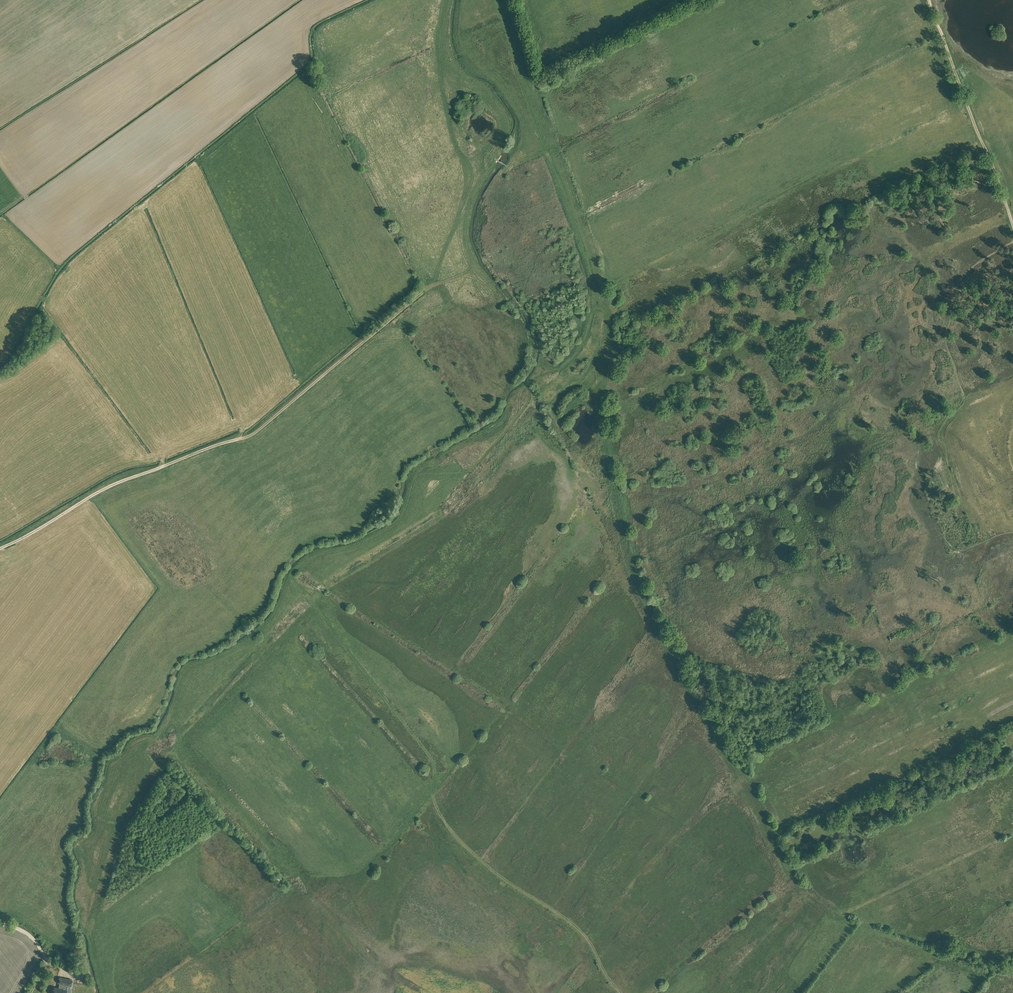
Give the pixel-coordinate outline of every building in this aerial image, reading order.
[(54,987),(53,992),(66,992),(67,990),(66,990),(67,985),(71,986),(72,980),(60,977),(59,983),(61,983),(60,987),(59,988),(54,987)]
